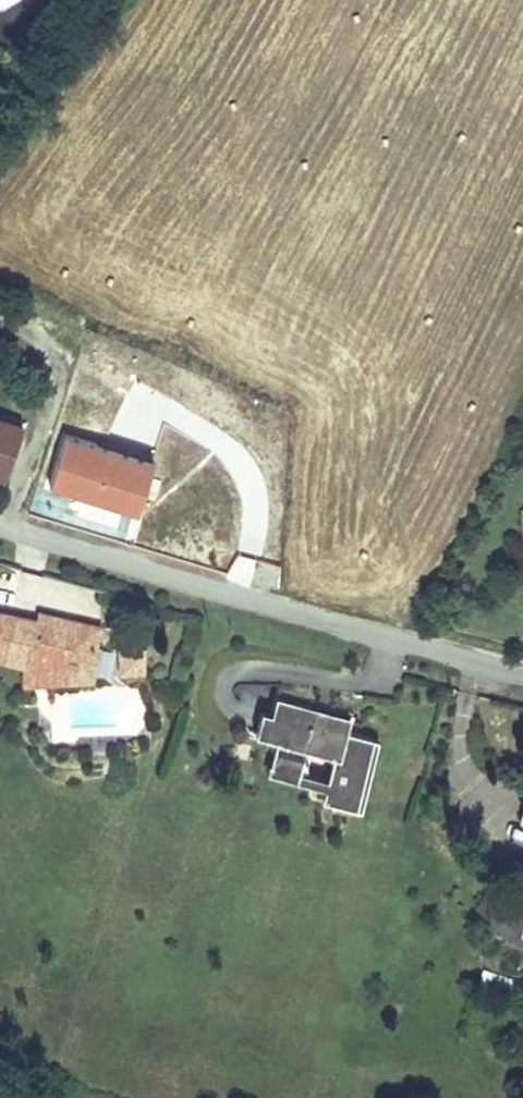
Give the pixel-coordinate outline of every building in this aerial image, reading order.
[(127,433),(80,403),(56,440),(39,488),(124,520),(141,484),(111,468),(113,463),(98,456),(103,443),(116,451),(127,433)] [(0,419),(0,474),(5,476),(22,427),(0,419)] [(57,617),(56,624),(38,620),(0,612),(0,651),(23,656),(23,663),(23,672),(58,670),(58,677),(92,675),(98,647),(93,645),(97,627),(57,617)] [(38,620),(56,624),(57,617),(40,613),(38,620)] [(144,673),(143,651),(121,645),(122,674),(144,673)] [(0,651),(0,658),(23,663),(23,656),(0,651)] [(58,670),(23,672),(24,679),(58,677),(58,670)] [(333,755),(322,796),(355,805),(374,739),(347,732),(350,720),(316,711),(317,708),(277,696),(266,736),(277,739),(270,763),(299,771),(305,747),(333,755)] [(297,779),(299,771),(270,763),(268,771),(297,779)] [(476,907),(486,916),(500,901),(489,892),(476,907)] [(522,987),(522,979),(484,967),(479,982),(520,996),(522,987)]
